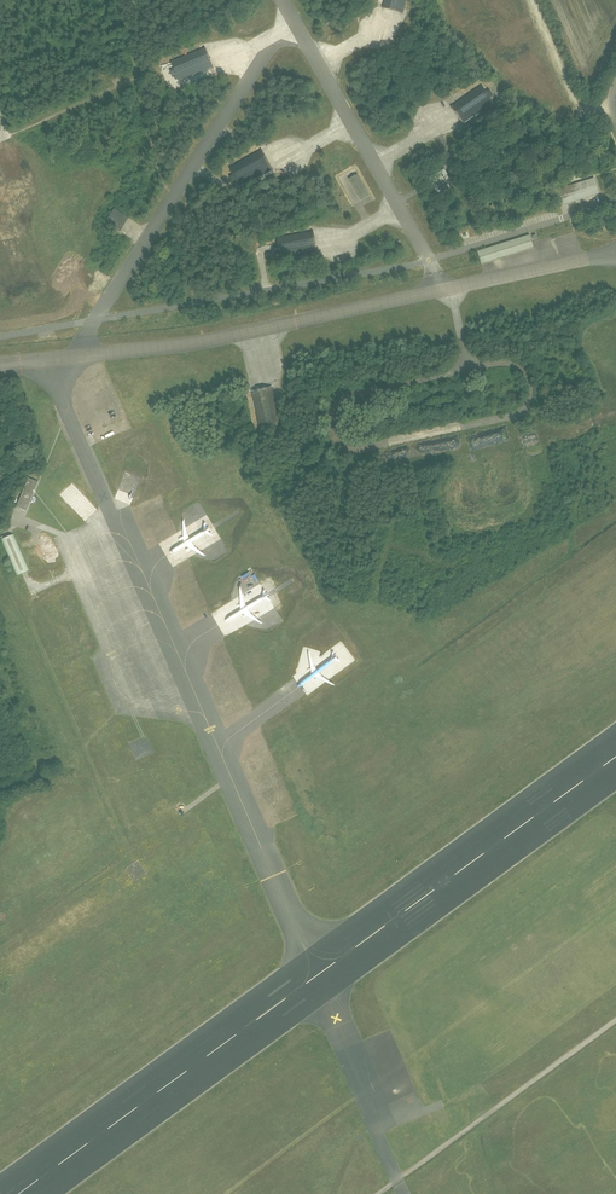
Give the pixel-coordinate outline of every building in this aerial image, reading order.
[(382,8),(403,13),(406,0),(384,0),(382,8)] [(179,81),(200,73),(213,67),(205,47),(170,62),(173,67),(169,69),(171,73),(172,77),(176,76),(179,81)] [(481,85),(462,98),(451,106),(463,124),(493,102),(490,97),(493,95),(491,91),(488,88),(485,90),(481,85)] [(262,149),(257,152),(229,168),(232,173),(228,175),(230,179),(233,183),(236,181),(239,186),(272,168),(266,157),(262,149)] [(429,178),(433,185),(437,193),(453,184),(444,169),(429,178)] [(362,172),(351,177),(363,199),(373,193),(362,172)] [(490,206),(489,207),(488,203),(482,206),(484,210),(483,210),(488,218),(494,215),(494,214),(497,213),(493,205),(490,207),(490,206)] [(120,232),(129,217),(128,217),(114,208),(107,219),(117,225),(115,228),(119,231),(120,232)] [(313,231),(308,231),(276,237),(277,243),(273,244),(274,249),(275,253),(279,252),(280,258),(317,251),(313,231)] [(251,391),(252,396),(253,399),(259,428),(265,426),(266,430),(270,429),(275,428),(274,424),(280,423),(272,386),(251,391)] [(35,491),(38,482),(28,478),(25,487),(25,488),(24,488),(20,499),(19,500),(17,507),(27,511),(34,492),(33,491),(33,490),(35,491)] [(17,576),(26,572),(29,570),(13,534),(1,539),(17,576)]
